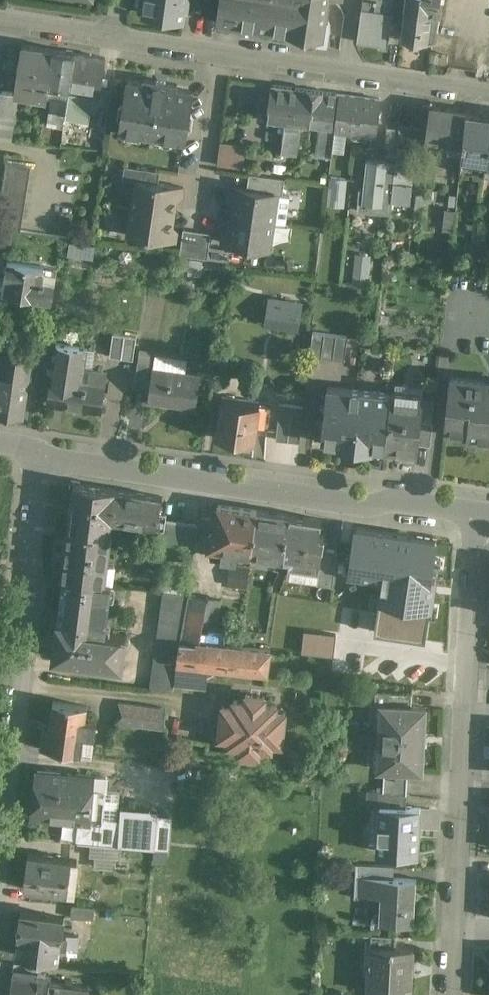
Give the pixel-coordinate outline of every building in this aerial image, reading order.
[(144,13),(184,19),(186,7),(188,8),(189,0),(145,0),(144,13)] [(217,20),(323,36),(328,0),(220,0),(217,20)] [(362,9),(357,41),(379,44),(378,46),(388,48),(393,14),(384,13),(386,0),(376,0),(375,11),(362,9)] [(401,40),(428,43),(435,44),(435,42),(434,42),(441,0),(406,0),(401,40)] [(54,49),(22,45),(15,92),(14,97),(18,98),(32,100),(32,95),(47,97),(49,89),(55,50),(54,50),(54,49)] [(73,52),(56,50),(57,49),(54,49),(54,50),(55,50),(49,89),(68,92),(69,85),(74,53),(75,53),(75,52),(73,52)] [(106,57),(75,53),(74,53),(69,85),(101,90),(106,57)] [(178,84),(144,79),(143,83),(128,81),(121,128),(185,138),(192,90),(177,88),(178,84)] [(314,90),(272,85),(268,117),(286,119),(298,121),(309,122),(314,90)] [(1,90),(0,96),(0,137),(12,139),(18,98),(14,97),(15,92),(1,90)] [(337,93),(314,90),(309,122),(320,124),(334,125),(335,124),(333,124),(337,93)] [(380,99),(339,94),(334,130),(375,135),(380,99)] [(67,100),(52,97),(47,124),(63,126),(67,100)] [(466,110),(424,104),(422,120),(430,121),(427,137),(463,142),(466,110)] [(466,110),(463,142),(461,156),(487,160),(488,148),(488,114),(466,110)] [(298,121),(286,119),(282,152),(296,154),(300,125),(298,125),(298,121)] [(423,126),(400,123),(397,145),(398,146),(417,148),(420,149),(423,126)] [(334,125),(320,124),(317,154),(331,156),(334,125)] [(398,131),(387,130),(385,151),(396,153),(398,131)] [(222,140),(219,163),(244,167),(247,143),(222,140)] [(417,148),(398,146),(396,162),(392,200),(410,202),(414,174),(420,175),(421,165),(415,164),(417,148)] [(388,160),(368,157),(365,188),(359,187),(358,210),(391,213),(392,200),(396,162),(388,161),(388,160)] [(7,162),(0,208),(0,227),(21,230),(31,166),(7,162)] [(160,171),(125,165),(123,178),(136,180),(136,179),(159,182),(160,171)] [(285,178),(249,173),(247,189),(278,193),(278,194),(282,195),(285,178)] [(347,178),(330,176),(328,196),(345,197),(347,178)] [(159,182),(136,179),(136,180),(132,207),(174,213),(176,200),(182,195),(184,186),(159,182)] [(247,189),(230,186),(229,196),(234,202),(232,215),(273,221),(278,194),(278,193),(247,189)] [(421,187),(421,195),(417,195),(414,217),(423,218),(425,188),(421,187)] [(345,197),(328,196),(328,205),(344,206),(345,197)] [(174,213),(132,207),(128,235),(176,241),(177,232),(172,226),(174,213)] [(273,221),(232,215),(230,228),(223,232),(222,242),(269,249),(273,221)] [(197,230),(184,228),(180,254),(194,256),(197,230)] [(211,232),(197,230),(194,256),(208,258),(211,232)] [(94,255),(96,245),(71,242),(70,252),(94,255)] [(371,255),(355,253),(352,282),(346,281),(346,286),(372,289),(373,284),(368,284),(371,255)] [(44,267),(8,261),(5,277),(8,277),(6,292),(39,297),(44,267)] [(58,269),(44,267),(39,297),(52,299),(58,269)] [(301,305),(269,300),(269,302),(280,303),(277,322),(296,325),(296,327),(298,327),(301,305)] [(348,336),(313,332),(310,355),(345,360),(348,336)] [(136,337),(113,333),(110,356),(133,360),(136,337)] [(105,383),(81,380),(86,348),(56,343),(48,402),(101,410),(105,383)] [(5,356),(0,387),(0,412),(21,415),(29,359),(5,356)] [(150,362),(138,361),(134,386),(146,388),(150,362)] [(200,374),(153,368),(148,401),(169,403),(194,406),(194,407),(195,407),(200,374)] [(450,377),(445,429),(468,431),(467,435),(468,435),(467,440),(488,442),(488,381),(450,377)] [(391,393),(327,386),(322,440),(338,442),(337,445),(373,449),(373,445),(386,447),(391,393)] [(423,396),(391,393),(386,447),(397,448),(396,455),(415,457),(416,450),(418,450),(418,444),(421,420),(423,396)] [(260,403),(222,397),(217,434),(237,437),(236,442),(250,444),(251,439),(255,440),(257,427),(260,403)] [(271,405),(260,403),(257,427),(268,429),(271,405)] [(303,406),(280,404),(276,439),(299,442),(303,406)] [(433,422),(421,420),(418,444),(431,445),(433,422)] [(115,489),(75,483),(69,531),(109,536),(111,520),(115,489)] [(115,489),(111,520),(157,527),(159,514),(160,514),(162,496),(115,489)] [(258,509),(218,503),(215,527),(210,530),(208,547),(223,549),(222,559),(236,560),(238,551),(252,553),(258,509)] [(290,514),(258,509),(252,553),(284,557),(290,514)] [(316,518),(290,514),(284,557),(317,562),(321,532),(314,531),(316,518)] [(199,524),(162,519),(159,542),(196,546),(199,524)] [(438,537),(353,526),(346,575),(380,579),(376,602),(379,602),(375,630),(424,637),(428,608),(435,609),(439,576),(433,575),(438,537)] [(109,536),(69,531),(63,578),(64,578),(63,579),(69,580),(69,579),(104,583),(109,536)] [(250,567),(231,564),(228,584),(247,588),(250,567)] [(104,583),(69,579),(69,580),(63,623),(58,622),(53,658),(123,666),(126,636),(105,633),(112,584),(113,585),(113,584),(104,583)] [(189,594),(164,591),(160,623),(183,625),(189,594)] [(209,597),(189,594),(183,625),(180,642),(200,644),(203,629),(209,597)] [(183,625),(160,623),(151,688),(173,691),(173,690),(174,690),(174,689),(175,679),(178,663),(177,662),(177,663),(180,642),(183,625)] [(215,630),(203,629),(200,644),(180,642),(177,662),(178,663),(205,665),(267,672),(270,649),(214,643),(215,630)] [(205,665),(178,663),(175,679),(204,681),(205,665)] [(412,695),(388,693),(388,705),(412,706),(412,695)] [(245,701),(233,699),(233,705),(223,704),(222,711),(220,729),(219,736),(229,737),(229,743),(240,744),(240,751),(259,754),(260,746),(271,748),(272,742),(282,743),(283,736),(285,718),(286,711),(276,710),(276,704),(264,703),(265,696),(260,695),(246,694),(245,701)] [(87,706),(53,702),(50,730),(43,729),(40,748),(92,755),(96,721),(86,720),(87,706)] [(165,708),(119,703),(116,722),(164,728),(165,708)] [(388,705),(382,705),(381,726),(379,726),(378,748),(380,748),(379,769),(384,769),(409,771),(422,771),(424,745),(425,745),(425,733),(424,733),(426,707),(412,706),(388,705)] [(409,771),(384,769),(383,791),(395,793),(407,794),(409,771)] [(93,776),(37,771),(33,815),(79,819),(102,821),(105,791),(92,790),(93,776)] [(383,791),(367,790),(366,806),(380,807),(380,806),(394,807),(395,793),(383,791)] [(394,807),(380,806),(380,807),(377,852),(418,853),(420,808),(394,807)] [(159,814),(136,813),(136,817),(136,818),(135,818),(135,823),(134,823),(133,845),(157,847),(159,817),(159,814)] [(136,817),(120,815),(120,817),(121,817),(120,834),(119,844),(133,845),(134,823),(135,823),(135,818),(136,818),(136,817)] [(169,818),(159,817),(157,847),(167,847),(169,818)] [(102,821),(79,819),(77,840),(99,842),(102,821)] [(69,840),(67,858),(71,858),(89,860),(91,843),(77,840),(69,840)] [(25,887),(67,892),(71,858),(67,858),(29,853),(25,887)] [(388,865),(356,864),(356,876),(387,878),(388,865)] [(387,878),(356,876),(354,897),(356,898),(356,895),(385,896),(383,921),(375,921),(375,919),(372,919),(371,922),(414,924),(417,879),(387,878)] [(95,906),(72,904),(71,916),(94,918),(95,906)] [(64,916),(21,911),(18,933),(20,933),(17,954),(59,959),(61,945),(77,947),(79,935),(63,933),(63,930),(62,930),(64,916)] [(395,935),(371,934),(370,946),(394,947),(395,935)] [(394,947),(370,946),(368,991),(411,993),(413,948),(394,947)] [(14,973),(11,994),(88,994),(89,986),(50,981),(50,977),(14,973)]
